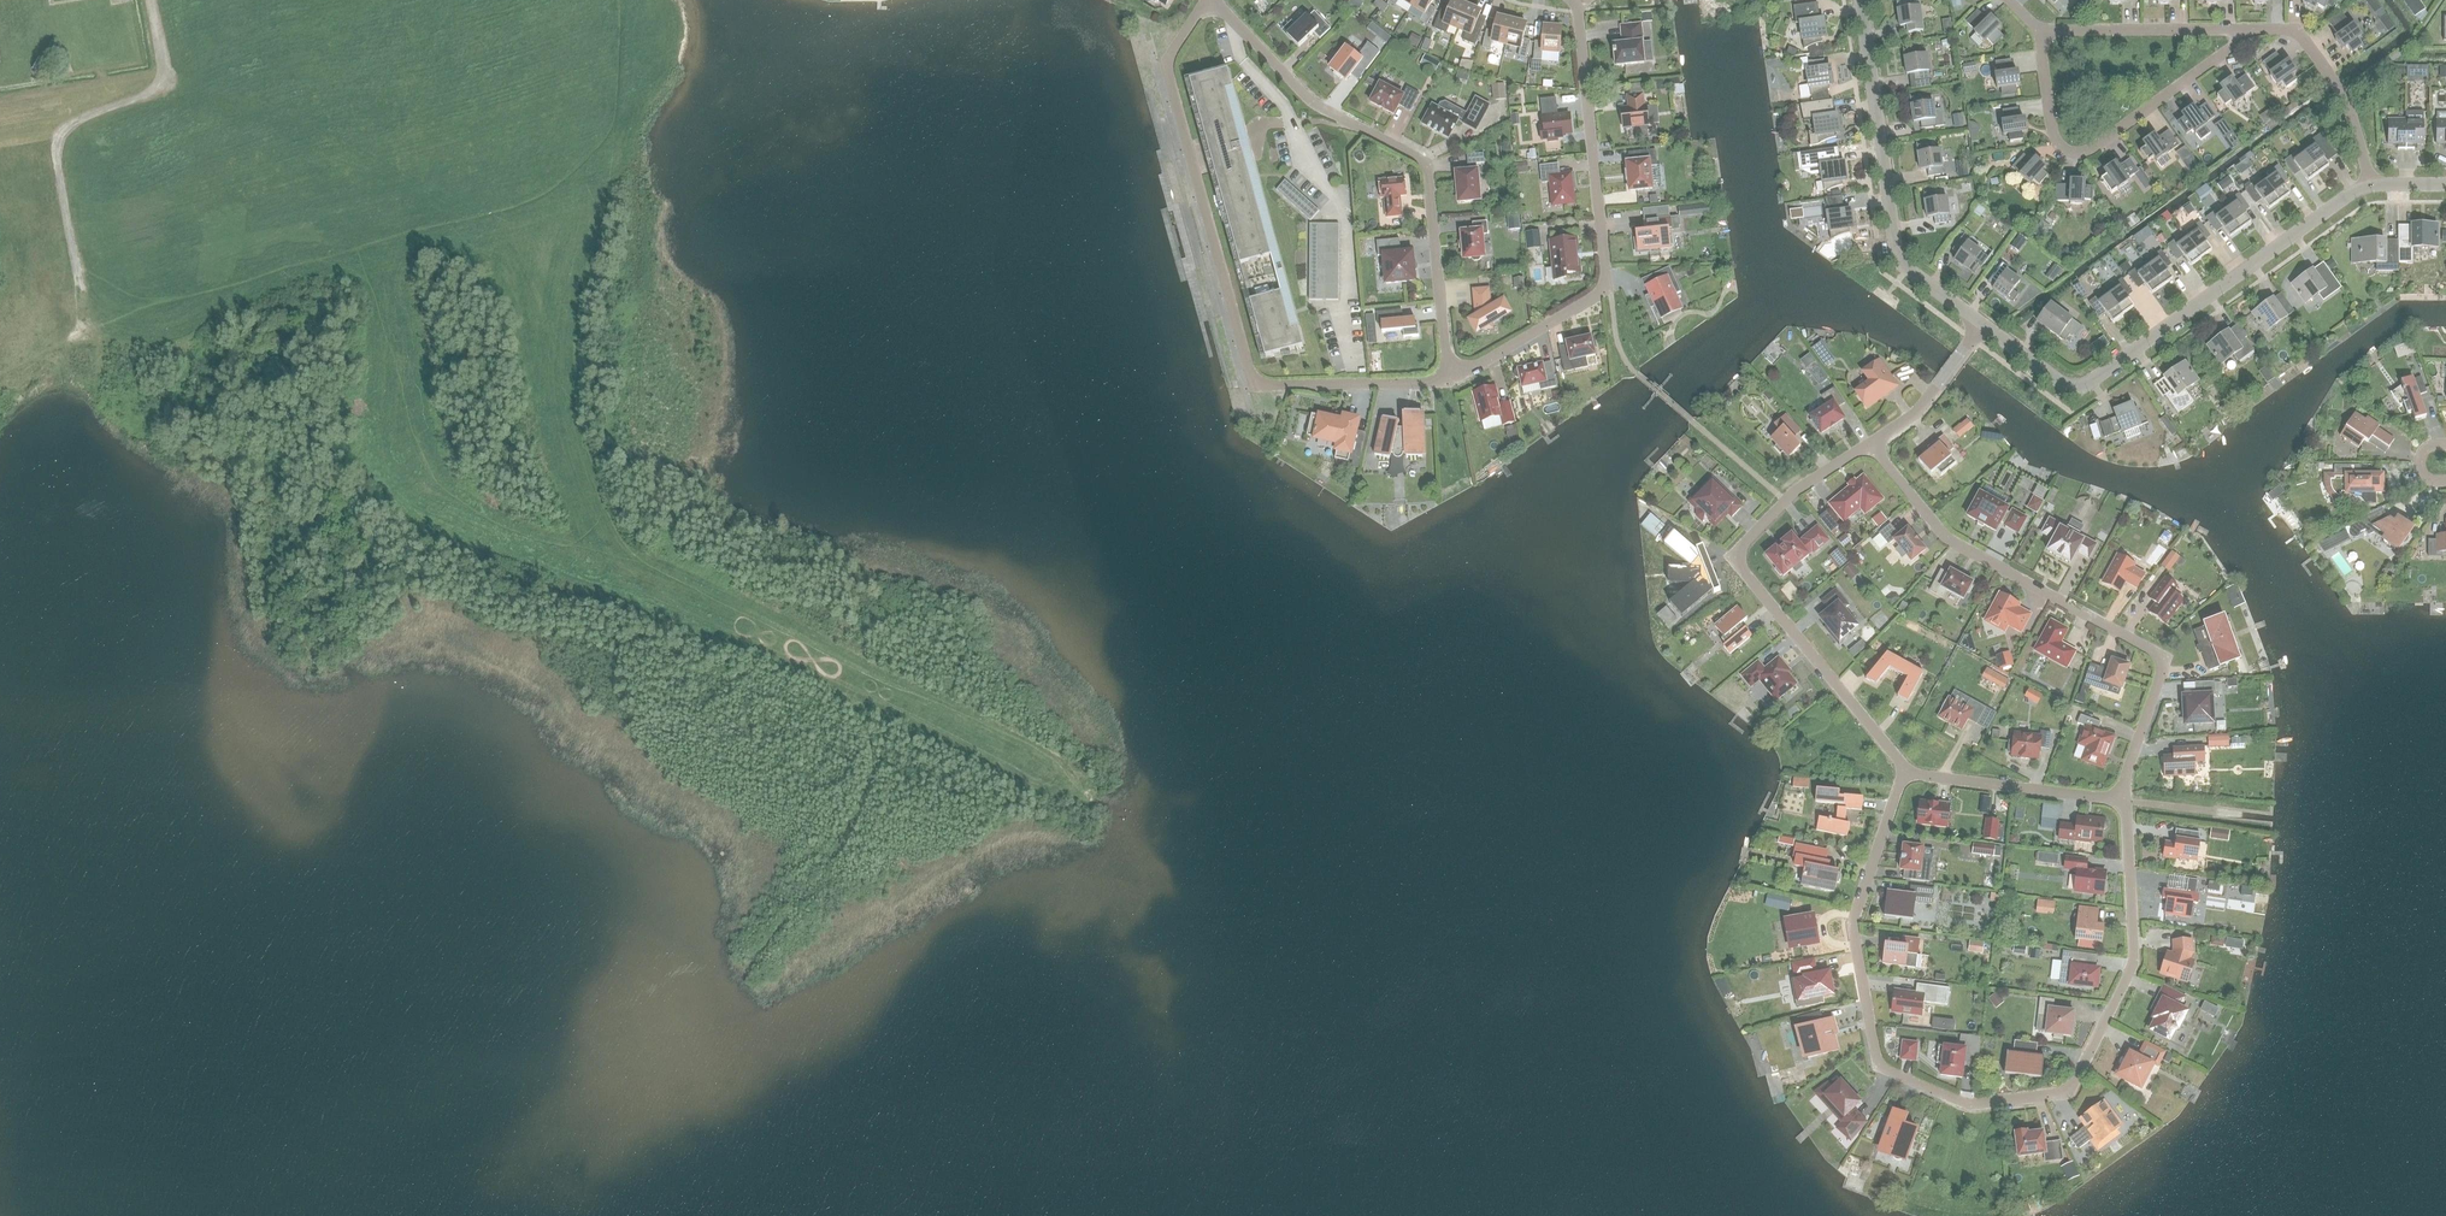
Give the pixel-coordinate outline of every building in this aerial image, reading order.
[(1373,5),(1379,9),(1383,2),(1380,0),(1377,0),(1373,5)] [(1412,6),(1424,13),(1420,21),(1427,25),(1436,9),(1430,6),(1433,0),(1416,0),(1412,6)] [(1467,7),(1454,1),(1454,0),(1453,0),(1450,9),(1443,6),(1433,28),(1446,34),(1449,25),(1458,29),(1467,7)] [(1896,1),(1900,27),(1907,26),(1908,34),(1923,31),(1919,0),(1915,0),(1897,3),(1897,1),(1896,1)] [(2305,0),(2303,5),(2314,11),(2316,6),(2323,10),(2326,5),(2333,8),(2337,0),(2304,0),(2305,0)] [(2401,0),(2414,16),(2426,6),(2420,0),(2401,0)] [(1383,2),(1379,9),(1384,12),(1389,6),(1383,2)] [(1826,37),(1823,18),(1822,18),(1822,19),(1820,20),(1817,3),(1793,7),(1796,24),(1800,23),(1804,49),(1813,45),(1822,42),(1822,37),(1825,36),(1825,37),(1826,37)] [(1480,12),(1467,7),(1458,29),(1466,32),(1462,40),(1475,46),(1484,23),(1477,20),(1481,11),(1480,11),(1480,12)] [(2382,9),(2375,13),(2380,20),(2386,15),(2382,9)] [(1307,16),(1296,26),(1292,23),(1283,31),(1299,47),(1314,33),(1320,39),(1331,29),(1314,12),(1308,17),(1307,16)] [(1997,30),(2000,27),(1991,18),(1988,21),(1979,12),(1968,23),(1976,32),(1974,34),(1983,43),(1987,39),(1993,45),(2002,36),(1997,30)] [(2339,37),(2335,40),(2343,50),(2347,47),(2351,54),(2362,46),(2357,40),(2362,37),(2354,27),(2352,28),(2342,13),(2329,22),(2339,37)] [(1258,14),(1254,18),(1258,23),(1262,18),(1258,14)] [(1506,45),(1512,21),(1498,18),(1498,17),(1497,17),(1494,32),(1486,30),(1482,48),(1490,50),(1492,41),(1506,45)] [(1512,21),(1506,45),(1520,48),(1518,57),(1526,58),(1530,41),(1523,39),(1527,24),(1526,24),(1526,25),(1512,21)] [(1614,45),(1615,50),(1613,50),(1613,53),(1615,53),(1615,55),(1613,55),(1614,64),(1616,64),(1616,65),(1644,62),(1639,25),(1622,27),(1624,44),(1614,45)] [(1544,28),(1544,27),(1543,26),(1542,42),(1535,41),(1533,60),(1541,60),(1542,51),(1560,53),(1562,29),(1544,28)] [(1391,38),(1381,31),(1376,37),(1386,44),(1391,38)] [(1951,40),(1941,41),(1941,42),(1942,49),(1952,48),(1951,40)] [(1346,81),(1359,64),(1366,69),(1380,52),(1368,43),(1357,56),(1345,47),(1330,68),(1334,72),(1333,74),(1339,79),(1341,77),(1346,81)] [(1930,79),(1926,54),(1915,56),(1914,49),(1904,50),(1904,49),(1903,49),(1907,75),(1909,74),(1914,74),(1915,81),(1930,79)] [(2276,53),(2263,63),(2272,74),(2270,76),(2277,86),(2281,83),(2286,89),(2297,82),(2292,75),(2296,72),(2289,62),(2285,65),(2276,53)] [(39,58),(33,69),(45,76),(51,64),(39,58)] [(1470,70),(1471,61),(1459,59),(1458,68),(1470,70)] [(1436,72),(1441,63),(1436,60),(1431,69),(1436,72)] [(1809,86),(1799,87),(1801,98),(1810,97),(1811,97),(1814,95),(1816,94),(1819,93),(1821,92),(1824,91),(1826,91),(1829,90),(1828,85),(1832,84),(1832,85),(1833,85),(1830,66),(1829,66),(1829,67),(1823,68),(1822,61),(1824,60),(1821,60),(1819,60),(1817,61),(1814,61),(1812,61),(1810,61),(1807,61),(1809,70),(1807,70),(1809,86)] [(2015,86),(2020,85),(2018,73),(2013,73),(2011,61),(1996,64),(1997,76),(1995,76),(1997,88),(2002,88),(2003,96),(2016,94),(2015,86)] [(1964,65),(1965,75),(1977,73),(1976,63),(1964,65)] [(2405,66),(2395,66),(2395,75),(2405,75),(2405,66)] [(2407,75),(2407,82),(2414,82),(2428,82),(2428,67),(2407,67),(2407,71),(2407,75)] [(1233,89),(1228,70),(1190,81),(1265,357),(1304,347),(1298,328),(1291,330),(1226,91),(1233,89)] [(2234,84),(2231,80),(2221,87),(2224,91),(2217,96),(2225,107),(2231,102),(2234,106),(2245,99),(2243,97),(2255,88),(2246,75),(2234,84)] [(1368,78),(1364,86),(1373,91),(1375,92),(1380,84),(1368,78)] [(1660,81),(1651,82),(1652,91),(1661,90),(1660,81)] [(1410,111),(1419,94),(1407,88),(1403,96),(1380,84),(1375,92),(1373,91),(1369,99),(1371,100),(1370,102),(1379,107),(1384,110),(1385,110),(1394,115),(1399,105),(1410,111)] [(1493,101),(1506,99),(1505,84),(1491,85),(1493,101)] [(1630,108),(1621,109),(1623,127),(1636,126),(1636,127),(1646,126),(1646,125),(1648,124),(1646,107),(1644,107),(1642,95),(1627,96),(1628,103),(1630,103),(1630,108)] [(1944,126),(1942,110),(1934,111),(1933,102),(1922,104),(1921,97),(1911,98),(1910,96),(1910,97),(1913,123),(1920,122),(1921,129),(1937,127),(1944,126)] [(1541,140),(1547,139),(1548,142),(1557,141),(1557,138),(1562,137),(1562,134),(1571,133),(1570,115),(1558,117),(1555,98),(1540,100),(1543,128),(1540,129),(1541,140)] [(1836,115),(1834,115),(1832,101),(1799,105),(1803,119),(1813,118),(1816,135),(1809,135),(1810,147),(1813,146),(1814,146),(1815,146),(1816,146),(1816,145),(1817,145),(1818,145),(1819,144),(1820,144),(1820,143),(1821,143),(1822,142),(1823,142),(1824,141),(1825,141),(1826,141),(1827,140),(1828,140),(1829,139),(1830,139),(1831,139),(1832,138),(1833,138),(1834,138),(1835,138),(1836,138),(1835,132),(1839,132),(1839,133),(1839,132),(1837,114),(1836,114),(1836,115)] [(2298,108),(2294,103),(2283,111),(2287,117),(2298,108)] [(1432,105),(1422,124),(1448,138),(1458,120),(1462,122),(1462,123),(1476,131),(1483,117),(1469,109),(1465,116),(1444,105),(1439,106),(1438,108),(1432,105)] [(2214,117),(2205,105),(2195,112),(2192,108),(2182,115),(2185,119),(2179,124),(2186,135),(2193,130),(2196,134),(2201,141),(2211,133),(2206,127),(2204,125),(2214,117)] [(2273,107),(2260,117),(2265,125),(2275,118),(2279,116),(2273,107)] [(2022,133),(2027,132),(2025,120),(2020,121),(2018,109),(2002,111),(2004,123),(2002,123),(2004,136),(2009,135),(2010,143),(2023,141),(2022,133)] [(2406,112),(2406,121),(2406,151),(2415,151),(2415,145),(2424,145),(2424,121),(2423,121),(2423,112),(2406,112)] [(2437,113),(2437,145),(2445,145),(2445,113),(2437,113)] [(1964,127),(1962,115),(1962,114),(1952,116),(1954,128),(1964,127)] [(2275,118),(2265,125),(2269,130),(2270,132),(2280,125),(2279,124),(2275,118)] [(2234,136),(2228,128),(2223,120),(2214,127),(2226,142),(2234,136)] [(2406,151),(2406,121),(2389,122),(2389,146),(2398,146),(2398,151),(2406,151)] [(1970,123),(1967,123),(1971,142),(1978,140),(1978,136),(1981,131),(1979,127),(1975,124),(1970,123)] [(2157,162),(2167,155),(2167,154),(2178,146),(2168,132),(2157,140),(2154,136),(2143,143),(2146,147),(2140,152),(2148,163),(2154,158),(2157,162)] [(2329,167),(2326,163),(2337,156),(2322,135),(2306,147),(2310,152),(2305,156),(2319,175),(2329,167)] [(1917,144),(1916,144),(1920,170),(1927,169),(1928,177),(1944,174),(1940,150),(1928,151),(1927,144),(1917,146),(1917,144)] [(1512,156),(1511,146),(1500,147),(1501,157),(1512,156)] [(2181,161),(2190,154),(2185,147),(2176,153),(2181,161)] [(1838,148),(1792,154),(1793,155),(1797,154),(1799,154),(1801,170),(1820,167),(1824,192),(1825,192),(1828,190),(1832,189),(1835,187),(1839,186),(1843,185),(1842,180),(1845,180),(1846,180),(1843,161),(1843,162),(1840,163),(1838,148),(1839,148),(1838,148)] [(1536,159),(1535,150),(1529,150),(1529,154),(1527,154),(1528,160),(1536,159)] [(1652,189),(1650,166),(1657,166),(1655,150),(1639,152),(1640,161),(1626,163),(1629,191),(1652,189)] [(1468,172),(1456,173),(1459,202),(1479,200),(1476,164),(1484,163),(1483,153),(1467,155),(1468,172)] [(2004,154),(1993,155),(1994,163),(2005,162),(2004,154)] [(2319,175),(2305,156),(2300,159),(2296,154),(2285,163),(2293,175),(2299,171),(2308,183),(2319,175)] [(2039,187),(2048,177),(2042,171),(2045,168),(2036,159),(2033,163),(2024,155),(2013,166),(2022,175),(2020,176),(2030,185),(2033,181),(2039,187)] [(2140,168),(2138,170),(2130,159),(2118,168),(2115,164),(2104,171),(2107,175),(2101,180),(2111,194),(2118,190),(2128,183),(2127,181),(2134,176),(2145,191),(2153,185),(2140,168)] [(1528,162),(1516,163),(1517,173),(1529,172),(1528,162)] [(1553,205),(1574,203),(1572,185),(1575,185),(1574,174),(1557,175),(1556,165),(1558,165),(1540,166),(1542,183),(1550,182),(1553,205)] [(2271,180),(2266,184),(2280,203),(2290,196),(2282,184),(2288,179),(2279,167),(2267,175),(2271,180)] [(1967,168),(1957,169),(1959,177),(1969,176),(1967,168)] [(2229,177),(2223,181),(2228,188),(2234,184),(2229,177)] [(1386,218),(1402,216),(1400,196),(1406,195),(1404,178),(1392,179),(1392,178),(1382,179),(1382,180),(1379,181),(1381,199),(1384,198),(1386,218)] [(1280,185),(1285,189),(1286,190),(1291,185),(1285,180),(1280,185)] [(2091,201),(2091,187),(2083,187),(2084,182),(2071,181),(2071,186),(2054,185),(2053,201),(2070,202),(2070,204),(2082,205),(2083,200),(2091,201)] [(2280,203),(2266,184),(2261,188),(2257,183),(2246,191),(2254,203),(2260,199),(2269,211),(2280,203)] [(2207,184),(2195,193),(2199,199),(2211,190),(2207,184)] [(1285,189),(1280,185),(1276,190),(1280,194),(1285,189)] [(1296,191),(1291,185),(1286,190),(1289,193),(1292,196),(1296,191)] [(1289,193),(1286,190),(1285,189),(1280,194),(1285,198),(1289,193)] [(1302,196),(1296,191),(1292,196),(1293,197),(1298,201),(1302,196)] [(1924,192),(1923,192),(1927,218),(1934,217),(1935,224),(1950,222),(1947,198),(1935,199),(1934,192),(1924,193),(1924,192)] [(1292,196),(1289,193),(1285,198),(1289,202),(1293,197),(1292,196)] [(2232,208),(2227,212),(2241,232),(2251,224),(2243,212),(2249,207),(2240,195),(2228,203),(2232,208)] [(1308,201),(1302,196),(1298,201),(1302,204),(1303,206),(1308,201)] [(1289,202),(1293,206),(1298,201),(1293,197),(1289,202)] [(1853,228),(1850,209),(1849,209),(1850,210),(1844,211),(1842,197),(1825,200),(1831,240),(1832,240),(1835,238),(1838,236),(1842,235),(1846,234),(1850,233),(1849,228),(1852,227),(1852,228),(1853,228)] [(1302,204),(1298,201),(1293,206),(1297,209),(1302,204)] [(1303,206),(1306,208),(1309,211),(1313,206),(1308,201),(1303,206)] [(1804,203),(1805,212),(1819,211),(1818,202),(1804,203)] [(1306,208),(1303,206),(1302,204),(1297,209),(1302,213),(1306,208)] [(1711,204),(1679,208),(1680,217),(1712,214),(1711,204)] [(1985,211),(1978,205),(1972,213),(1980,218),(1985,211)] [(2190,205),(2183,210),(2188,216),(2195,212),(2190,205)] [(1309,211),(1310,212),(1315,216),(1319,211),(1313,206),(1309,211)] [(1309,211),(1306,208),(1302,213),(1306,217),(1310,212),(1309,211)] [(2168,211),(2160,217),(2165,223),(2173,218),(2168,211)] [(2241,232),(2227,212),(2222,216),(2218,211),(2207,219),(2215,231),(2221,227),(2230,239),(2241,232)] [(1315,216),(1310,212),(1306,217),(1310,221),(1315,216)] [(1518,214),(1507,215),(1509,231),(1520,230),(1518,214)] [(1636,233),(1637,239),(1635,240),(1636,253),(1649,251),(1649,249),(1670,247),(1669,244),(1671,244),(1671,238),(1669,238),(1668,230),(1678,229),(1678,226),(1680,226),(1679,220),(1677,220),(1677,218),(1644,222),(1645,233),(1636,233)] [(2051,227),(2041,220),(2032,234),(2042,241),(2051,227)] [(1472,259),(1474,261),(1479,261),(1481,258),(1480,256),(1483,256),(1482,235),(1487,234),(1486,222),(1473,223),(1474,231),(1462,232),(1464,258),(1472,257),(1472,259)] [(2193,237),(2188,240),(2202,260),(2212,252),(2204,240),(2210,236),(2201,223),(2189,232),(2193,237)] [(2438,226),(2412,226),(2412,241),(2399,241),(2400,264),(2413,264),(2413,249),(2438,249),(2438,226)] [(2140,232),(2146,240),(2153,235),(2148,227),(2140,232)] [(1526,250),(1541,248),(1540,231),(1524,233),(1526,250)] [(2019,253),(2027,241),(2028,241),(2020,235),(2011,247),(2019,253)] [(2170,241),(2165,235),(2158,240),(2162,246),(2170,241)] [(1970,237),(1967,241),(1961,237),(1952,250),(1958,254),(1954,260),(1975,276),(1975,275),(1974,274),(1991,252),(1970,237)] [(1386,283),(1414,281),(1412,253),(1400,254),(1399,239),(1376,241),(1378,256),(1384,256),(1386,283)] [(1566,279),(1566,274),(1580,272),(1576,239),(1550,241),(1554,280),(1566,279)] [(2202,260),(2188,240),(2183,244),(2179,239),(2168,247),(2176,260),(2182,255),(2191,267),(2202,260)] [(2399,241),(2360,242),(2351,242),(2351,265),(2360,265),(2377,265),(2377,273),(2400,273),(2400,264),(2399,241)] [(2073,256),(2068,248),(2060,253),(2065,261),(2073,256)] [(2144,262),(2149,269),(2163,288),(2173,280),(2165,268),(2171,264),(2161,250),(2144,262)] [(2127,262),(2119,268),(2124,274),(2131,269),(2127,262)] [(2152,296),(2163,288),(2149,269),(2144,262),(2128,274),(2137,288),(2143,284),(2152,296)] [(2327,265),(2332,271),(2335,269),(2330,262),(2327,265)] [(1997,283),(1993,289),(2014,304),(2013,303),(2019,295),(2013,290),(2020,281),(2006,271),(2008,268),(2002,263),(1991,279),(1997,283)] [(2324,264),(2293,286),(2306,305),(2319,295),(2324,302),(2342,289),(2324,264)] [(2059,278),(2064,273),(2055,266),(2050,272),(2059,278)] [(1655,304),(1659,313),(1662,320),(1683,310),(1676,294),(1681,292),(1676,283),(1670,286),(1667,278),(1673,275),(1669,267),(1654,274),(1658,282),(1647,287),(1650,294),(1645,297),(1651,309),(1652,309),(1650,306),(1655,304)] [(1525,288),(1524,278),(1513,279),(1514,289),(1525,288)] [(2110,297),(2124,316),(2134,309),(2126,297),(2132,292),(2123,280),(2111,288),(2115,293),(2110,297)] [(2084,289),(2079,283),(2073,287),(2078,294),(2084,289)] [(1503,301),(1491,308),(1488,289),(1474,291),(1478,316),(1470,321),(1477,332),(1483,329),(1491,328),(1491,324),(1510,313),(1503,301)] [(2253,315),(2266,334),(2295,313),(2281,295),(2253,315)] [(2124,316),(2110,297),(2105,301),(2101,296),(2090,304),(2098,316),(2105,312),(2113,324),(2124,316)] [(2083,328),(2072,320),(2052,305),(2047,312),(2043,317),(2039,323),(2045,327),(2050,331),(2066,343),(2066,342),(2065,341),(2070,334),(2075,338),(2083,328)] [(1415,319),(1397,320),(1396,311),(1376,313),(1377,324),(1381,324),(1382,333),(1403,331),(1403,338),(1419,337),(1418,326),(1416,326),(1415,319)] [(1377,344),(1375,323),(1366,324),(1368,345),(1377,344)] [(2246,339),(2248,338),(2239,325),(2208,348),(2222,366),(2235,357),(2239,364),(2255,352),(2246,339)] [(2266,341),(2261,334),(2250,341),(2255,348),(2266,341)] [(1569,357),(1561,359),(1564,372),(1589,367),(1587,357),(1595,355),(1594,348),(1596,348),(1594,338),(1591,339),(1591,337),(1566,342),(1569,357)] [(1821,341),(1811,348),(1825,368),(1835,360),(1821,341)] [(2417,352),(2413,342),(2405,345),(2409,356),(2417,352)] [(1806,369),(1816,361),(1810,353),(1800,361),(1806,369)] [(1816,361),(1806,369),(1811,374),(1820,367),(1816,361)] [(1863,372),(1870,382),(1855,392),(1866,407),(1895,386),(1878,361),(1863,372)] [(1517,378),(1520,378),(1522,387),(1539,383),(1541,390),(1556,387),(1553,373),(1545,374),(1542,363),(1517,368),(1518,370),(1515,370),(1514,372),(1515,377),(1517,378)] [(2166,397),(2175,410),(2178,413),(2193,402),(2186,392),(2199,383),(2185,364),(2154,387),(2163,399),(2166,397)] [(2267,366),(2259,372),(2267,384),(2268,383),(2276,378),(2267,366)] [(2283,386),(2277,377),(2276,378),(2268,383),(2275,393),(2283,386)] [(2415,421),(2427,417),(2420,397),(2427,394),(2422,378),(2414,381),(2413,379),(2401,383),(2403,387),(2391,395),(2399,407),(2404,405),(2407,415),(2412,413),(2415,421)] [(1514,422),(1509,403),(1499,406),(1494,388),(1474,393),(1475,396),(1473,396),(1475,404),(1477,403),(1479,411),(1477,411),(1479,419),(1481,418),(1482,421),(1484,430),(1503,425),(1514,422)] [(1813,420),(1811,422),(1817,432),(1819,430),(1821,433),(1843,419),(1837,409),(1845,404),(1834,388),(1821,396),(1828,406),(1811,417),(1813,420)] [(1774,397),(1767,390),(1762,395),(1769,402),(1774,397)] [(1561,400),(1559,391),(1552,393),(1554,402),(1561,400)] [(2123,433),(2124,432),(2126,439),(2140,434),(2137,427),(2148,423),(2148,422),(2146,421),(2144,418),(2142,415),(2141,413),(2139,410),(2137,406),(2132,408),(2131,405),(2131,404),(2113,411),(2114,412),(2114,411),(2116,417),(2110,419),(2109,418),(2108,418),(2109,420),(2101,423),(2100,421),(2099,422),(2100,424),(2102,429),(2103,431),(2103,434),(2104,436),(2104,438),(2122,431),(2123,433)] [(1421,426),(1420,412),(1404,412),(1405,424),(1397,425),(1397,421),(1383,417),(1374,455),(1388,459),(1389,456),(1392,456),(1393,458),(1396,459),(1398,459),(1400,458),(1402,456),(1403,453),(1406,453),(1406,458),(1422,457),(1421,441),(1416,441),(1416,439),(1421,439),(1420,428),(1416,428),(1416,426),(1421,426)] [(1307,436),(1338,443),(1335,459),(1349,462),(1358,420),(1344,417),(1343,421),(1312,414),(1307,436)] [(2380,427),(2368,418),(2366,421),(2355,415),(2352,420),(2349,418),(2344,427),(2346,429),(2343,434),(2353,441),(2351,444),(2359,449),(2365,441),(2369,444),(2373,438),(2389,449),(2395,441),(2378,430),(2380,427)] [(1800,447),(1793,439),(1800,432),(1785,416),(1775,426),(1780,431),(1771,439),(1777,445),(1774,447),(1780,454),(1783,452),(1788,458),(1800,447)] [(2164,426),(2169,422),(2165,416),(2160,420),(2164,426)] [(1966,433),(1973,427),(1967,419),(1960,424),(1966,433)] [(1508,438),(1518,436),(1515,425),(1505,428),(1508,438)] [(1929,451),(1918,460),(1931,475),(1936,471),(1941,477),(1956,464),(1948,453),(1954,449),(1943,435),(1927,448),(1929,451)] [(1362,452),(1355,450),(1352,462),(1360,464),(1362,452)] [(2335,467),(2335,477),(2327,477),(2327,486),(2329,493),(2333,497),(2340,499),(2342,493),(2361,498),(2366,504),(2376,504),(2376,494),(2385,494),(2385,474),(2364,474),(2360,467),(2335,467)] [(1882,499),(1863,476),(1836,498),(1837,499),(1830,504),(1843,521),(1864,504),(1869,510),(1882,499)] [(1742,507),(1730,496),(1727,498),(1711,483),(1693,502),(1699,507),(1697,508),(1697,516),(1702,521),(1710,521),(1711,519),(1714,522),(1725,511),(1731,517),(1742,507)] [(1979,493),(1967,516),(1978,522),(1977,524),(1983,527),(1984,525),(1995,531),(2001,522),(2004,523),(2004,524),(2018,533),(2026,518),(2012,511),(2010,514),(2006,511),(2008,508),(2007,508),(2011,500),(1984,485),(1979,493)] [(2044,502),(2033,496),(2026,509),(2037,515),(2044,502)] [(1818,514),(1826,531),(1837,526),(1829,509),(1818,514)] [(1639,523),(1655,535),(1664,524),(1648,511),(1639,523)] [(2349,532),(2349,533),(2349,534),(2349,535),(2350,535),(2350,536),(2351,537),(2352,537),(2352,538),(2353,538),(2354,538),(2355,538),(2356,538),(2357,538),(2357,537),(2358,537),(2358,536),(2359,536),(2359,535),(2360,535),(2360,534),(2360,533),(2365,530),(2367,535),(2371,534),(2372,535),(2375,533),(2384,539),(2386,541),(2384,543),(2386,544),(2386,545),(2386,546),(2387,547),(2387,548),(2388,548),(2388,549),(2389,549),(2390,550),(2391,550),(2392,550),(2393,550),(2394,550),(2396,551),(2397,549),(2399,550),(2403,545),(2404,545),(2405,544),(2406,544),(2407,543),(2408,542),(2408,541),(2409,541),(2409,540),(2409,539),(2409,538),(2409,537),(2409,536),(2412,531),(2410,530),(2412,528),(2400,520),(2399,522),(2397,520),(2395,523),(2391,520),(2389,521),(2384,512),(2384,511),(2363,521),(2349,527),(2350,529),(2349,529),(2349,530),(2349,531),(2349,532)] [(1887,520),(1882,514),(1873,521),(1877,527),(1887,520)] [(2042,533),(2053,539),(2047,551),(2070,564),(2077,552),(2088,559),(2096,545),(2079,536),(2080,533),(2067,526),(2066,529),(2049,519),(2042,533)] [(1905,555),(1911,562),(1925,550),(1907,529),(1899,535),(1890,524),(1878,533),(1888,544),(1893,540),(1900,548),(1896,551),(1901,558),(1905,555)] [(1781,575),(1783,577),(1808,555),(1812,551),(1813,553),(1828,541),(1817,527),(1802,539),(1802,540),(1798,543),(1791,534),(1781,542),(1783,544),(1777,549),(1775,547),(1765,555),(1776,568),(1774,570),(1780,576),(1781,575)] [(2328,559),(2333,555),(2347,576),(2355,571),(2338,546),(2349,539),(2342,527),(2318,543),(2328,559)] [(1675,533),(1665,545),(1694,569),(1669,569),(1669,584),(1691,584),(1669,604),(1682,617),(1712,590),(1714,594),(1721,591),(1717,583),(1720,580),(1713,572),(1704,546),(1697,549),(1698,551),(1675,533)] [(1843,548),(1851,542),(1845,534),(1837,541),(1843,548)] [(2442,556),(2442,554),(2445,554),(2445,536),(2438,536),(2438,540),(2429,540),(2429,556),(2442,556)] [(1849,561),(1839,549),(1829,557),(1839,569),(1849,561)] [(2418,553),(2412,550),(2409,556),(2414,559),(2418,553)] [(2180,558),(2172,552),(2161,566),(2170,572),(2180,558)] [(2135,565),(2117,555),(2102,582),(2119,592),(2126,580),(2130,583),(2130,584),(2137,588),(2144,574),(2133,568),(2135,565)] [(1859,574),(1851,564),(1843,570),(1851,580),(1859,574)] [(1973,586),(1971,585),(1972,582),(1950,570),(1944,581),(1937,577),(1929,591),(1942,598),(1946,590),(1963,600),(1967,593),(1969,594),(1973,586)] [(2173,593),(2177,587),(2165,577),(2149,598),(2156,603),(2149,612),(2165,624),(2183,600),(2173,593)] [(2246,604),(2237,584),(2225,589),(2234,609),(2246,604)] [(1835,590),(1824,600),(1832,609),(1821,618),(1832,632),(1829,634),(1837,643),(1839,641),(1841,643),(1850,636),(1848,633),(1856,627),(1843,611),(1848,606),(1835,590)] [(1985,621),(2004,631),(2007,625),(2020,632),(2030,615),(2017,608),(2018,604),(2000,594),(1985,621)] [(1897,595),(1893,595),(1886,600),(1891,606),(1900,599),(1897,595)] [(1911,606),(1902,601),(1897,610),(1906,615),(1911,606)] [(1721,640),(1726,646),(1724,648),(1730,655),(1751,637),(1741,625),(1747,620),(1737,608),(1724,619),(1723,617),(1715,622),(1717,624),(1715,627),(1724,638),(1721,640)] [(2206,628),(2194,632),(2204,659),(2209,671),(2220,666),(2239,659),(2235,647),(2228,649),(2224,638),(2227,637),(2222,623),(2217,625),(2214,619),(2204,623),(2206,628)] [(2073,652),(2058,644),(2066,630),(2051,622),(2036,649),(2066,665),(2073,652)] [(2011,651),(1997,655),(2002,670),(2015,666),(2011,651)] [(1923,673),(1887,653),(1866,680),(1875,685),(1889,668),(1907,678),(1897,697),(1907,702),(1923,673)] [(2121,688),(2129,665),(2123,663),(2123,661),(2114,658),(2114,661),(2112,660),(2107,675),(2095,672),(2090,686),(2109,693),(2118,696),(2121,688)] [(1779,659),(1765,670),(1758,662),(1741,676),(1751,687),(1760,679),(1769,690),(1771,689),(1778,698),(1795,684),(1783,669),(1785,667),(1779,659)] [(2005,689),(2010,680),(2002,676),(1997,685),(2005,689)] [(2212,723),(2211,696),(2215,696),(2214,682),(2195,683),(2195,690),(2191,690),(2191,696),(2183,696),(2185,724),(2212,723)] [(2038,704),(2043,695),(2030,688),(2025,697),(2038,704)] [(2084,704),(2088,693),(2081,690),(2079,695),(2077,694),(2074,701),(2084,704)] [(1943,709),(1938,718),(1961,730),(1967,719),(1976,724),(1988,731),(1997,714),(1985,707),(1969,699),(1965,707),(1949,699),(1947,702),(1945,701),(1941,708),(1943,709)] [(2085,726),(2080,740),(2078,745),(2086,748),(2082,760),(2102,767),(2104,761),(2104,760),(2107,751),(2108,751),(2114,736),(2098,731),(2101,723),(2080,715),(2077,724),(2085,726)] [(2000,731),(1992,730),(1991,739),(1999,740),(2000,731)] [(2049,749),(2050,742),(2051,732),(2041,731),(2040,737),(2015,733),(2014,742),(2009,741),(2008,753),(2012,753),(2012,755),(2021,756),(2021,758),(2029,759),(2029,757),(2038,758),(2039,748),(2044,749),(2049,749)] [(2228,746),(2228,737),(2208,738),(2208,747),(2228,746)] [(2173,747),(2173,756),(2164,756),(2165,776),(2195,775),(2194,762),(2204,762),(2203,746),(2173,747)] [(1809,779),(1793,778),(1793,788),(1808,789),(1809,779)] [(1862,810),(1863,797),(1844,796),(1843,797),(1839,797),(1839,791),(1816,789),(1815,802),(1837,804),(1836,821),(1831,820),(1831,819),(1829,818),(1829,820),(1819,818),(1816,830),(1847,837),(1850,824),(1843,823),(1844,822),(1845,822),(1846,809),(1862,810)] [(1917,823),(1946,827),(1949,803),(1938,802),(1937,805),(1920,802),(1919,807),(1917,809),(1916,816),(1918,818),(1917,823)] [(2090,843),(2090,841),(2101,842),(2103,829),(2105,829),(2107,827),(2108,822),(2106,820),(2092,818),(2092,820),(2077,818),(2076,825),(2061,823),(2059,839),(2090,843)] [(1996,840),(1998,821),(1986,819),(1984,838),(1996,840)] [(2230,831),(2211,829),(2210,839),(2228,841),(2230,831)] [(2166,842),(2164,857),(2175,858),(2175,857),(2196,860),(2199,841),(2198,841),(2199,833),(2179,830),(2178,838),(2177,838),(2176,844),(2166,842)] [(2018,844),(2019,836),(2009,836),(2008,843),(2018,844)] [(1794,840),(1779,837),(1778,844),(1793,847),(1794,840)] [(1974,844),(1972,854),(1993,857),(1995,846),(1974,844)] [(1794,866),(1805,869),(1802,886),(1833,892),(1835,882),(1839,883),(1841,873),(1827,871),(1829,864),(1825,863),(1827,852),(1796,845),(1794,857),(1796,858),(1794,866)] [(1923,848),(1923,847),(1922,847),(1922,848),(1904,845),(1903,845),(1903,846),(1902,855),(1901,860),(1902,860),(1901,869),(1900,869),(1900,870),(1901,870),(1911,871),(1910,880),(1929,882),(1932,860),(1921,859),(1922,848),(1923,848)] [(2045,864),(2047,854),(2039,853),(2038,863),(2045,864)] [(2077,870),(2075,890),(2104,894),(2106,872),(2086,870),(2088,860),(2066,857),(2065,868),(2077,870)] [(2164,890),(2163,899),(2167,900),(2165,914),(2190,918),(2192,903),(2197,904),(2198,895),(2196,894),(2198,880),(2188,879),(2186,893),(2164,890)] [(1910,886),(1909,894),(1887,892),(1884,917),(1912,920),(1914,903),(1931,905),(1933,889),(1910,886)] [(1790,910),(1792,900),(1769,894),(1766,905),(1790,910)] [(1990,902),(1998,903),(1999,894),(1991,894),(1990,902)] [(2055,902),(2037,900),(2036,913),(2048,915),(2048,913),(2054,914),(2055,902)] [(2102,943),(2104,925),(2095,924),(2097,910),(2099,910),(2099,909),(2079,907),(2078,917),(2080,917),(2079,930),(2076,930),(2075,940),(2102,943)] [(1818,943),(1813,916),(1792,919),(1794,928),(1789,929),(1791,940),(1796,939),(1797,947),(1818,943)] [(2209,944),(2221,946),(2222,939),(2210,937),(2209,944)] [(1916,968),(1919,940),(1903,938),(1902,946),(1885,944),(1883,964),(1916,968)] [(2187,981),(2193,962),(2193,938),(2172,939),(2173,956),(2167,954),(2161,972),(2187,981)] [(2234,949),(2235,940),(2227,939),(2226,948),(2234,949)] [(1984,943),(1970,941),(1968,952),(1983,954),(1984,943)] [(2013,954),(2025,955),(2026,947),(2014,945),(2013,954)] [(2040,949),(2031,949),(2030,958),(2039,959),(2040,949)] [(2099,970),(2092,969),(2092,964),(2086,964),(2087,954),(2064,952),(2060,983),(2082,986),(2082,985),(2096,987),(2099,970)] [(1797,999),(1798,1001),(1801,1004),(1804,1005),(1807,1005),(1810,1005),(1812,1005),(1814,1004),(1815,1004),(1817,1003),(1818,1002),(1817,998),(1832,995),(1828,973),(1813,976),(1812,972),(1815,971),(1813,961),(1794,965),(1796,975),(1804,973),(1805,980),(1795,982),(1794,984),(1793,985),(1793,986),(1793,988),(1793,989),(1793,991),(1793,993),(1794,994),(1794,996),(1795,997),(1795,998),(1797,999)] [(1751,969),(1752,982),(1762,981),(1761,969),(1751,969)] [(1922,1015),(1923,1002),(1947,1005),(1949,989),(1916,985),(1915,994),(1894,991),(1892,1012),(1922,1015)] [(2151,1030),(2169,1039),(2179,1019),(2182,1020),(2186,1011),(2178,1007),(2183,997),(2164,988),(2159,998),(2163,1000),(2154,1018),(2156,1019),(2151,1030)] [(2004,1002),(1996,992),(1988,999),(1996,1008),(2004,1002)] [(2062,1039),(2063,1035),(2071,1036),(2073,1020),(2064,1019),(2065,1010),(2053,1008),(2055,999),(2040,997),(2039,1007),(2048,1008),(2047,1019),(2045,1033),(2053,1034),(2053,1037),(2062,1039)] [(2219,1009),(2205,1002),(2200,1011),(2214,1017),(2219,1009)] [(1837,1031),(1834,1018),(1823,1021),(1821,1012),(1797,1018),(1800,1027),(1795,1029),(1800,1045),(1804,1043),(1808,1058),(1838,1050),(1833,1032),(1837,1031)] [(1953,1032),(1954,1021),(1943,1020),(1942,1030),(1953,1032)] [(1917,1041),(1901,1040),(1899,1059),(1915,1061),(1917,1041)] [(2041,1076),(2041,1078),(2044,1055),(2036,1055),(2037,1043),(2015,1040),(2013,1052),(2007,1051),(2005,1071),(2041,1076)] [(2116,1074),(2141,1087),(2154,1063),(2157,1065),(2164,1052),(2145,1043),(2139,1055),(2129,1049),(2116,1074)] [(1942,1064),(1941,1075),(1962,1078),(1965,1049),(1938,1045),(1936,1063),(1942,1064)] [(2168,1052),(2164,1061),(2169,1063),(2173,1055),(2168,1052)] [(1864,1122),(1851,1109),(1858,1102),(1841,1083),(1832,1091),(1827,1086),(1818,1093),(1829,1105),(1833,1102),(1840,1109),(1836,1113),(1845,1122),(1839,1127),(1843,1131),(1847,1128),(1852,1134),(1864,1122)] [(2080,1118),(2094,1137),(2099,1143),(2121,1126),(2103,1101),(2080,1118)] [(1905,1156),(1906,1157),(1916,1129),(1903,1124),(1907,1115),(1893,1110),(1879,1147),(1892,1152),(1892,1153),(1891,1156),(1892,1158),(1894,1160),(1896,1160),(1899,1160),(1901,1160),(1903,1158),(1905,1156)] [(2016,1144),(2014,1144),(2016,1155),(2017,1155),(2018,1157),(2044,1153),(2045,1161),(2062,1159),(2060,1141),(2044,1143),(2043,1131),(2027,1134),(2027,1131),(2015,1133),(2016,1144)] [(2078,1150),(2084,1145),(2075,1133),(2069,1138),(2078,1150)] [(2067,1180),(2079,1175),(2072,1160),(2060,1165),(2067,1180)] [(2022,1211),(2029,1209),(2027,1201),(2020,1203),(2022,1211)]
